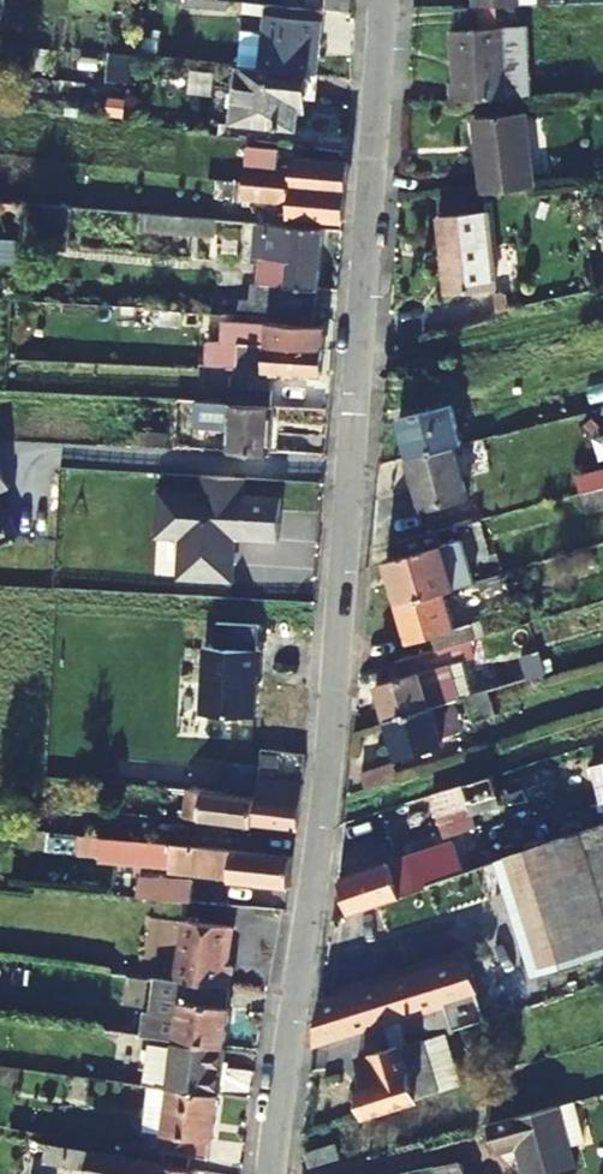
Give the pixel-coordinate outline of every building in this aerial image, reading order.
[(318,7),(328,8),(361,10),(362,0),(318,0),(318,7)] [(318,7),(276,3),(270,66),(315,71),(322,72),(328,8),(318,7)] [(452,104),(511,102),(509,33),(455,33),(452,104)] [(270,66),(241,63),(236,120),(296,125),(297,114),(303,114),(306,100),(312,100),(315,71),(270,66)] [(486,195),(540,191),(533,118),(481,124),(486,195)] [(246,183),(346,192),(349,162),(295,158),(294,171),(278,169),(280,149),(249,147),(246,183)] [(346,192),(246,183),(245,199),(292,204),(290,216),(344,220),(346,192)] [(70,236),(71,203),(46,202),(44,235),(70,236)] [(446,215),(456,294),(504,287),(493,211),(446,215)] [(219,260),(242,262),(245,220),(222,218),(219,260)] [(273,248),(272,256),(292,258),(291,286),(321,289),(326,228),(260,222),(257,246),(273,248)] [(257,254),(272,256),(273,248),(257,246),(257,254)] [(291,286),(262,284),(260,315),(271,315),(318,318),(321,289),(291,286)] [(201,321),(200,334),(234,335),(235,313),(202,311),(201,321)] [(260,315),(252,314),(250,331),(244,330),(242,342),(325,346),(326,326),(271,322),(271,315),(260,315)] [(187,333),(200,334),(201,321),(188,320),(187,333)] [(241,366),(242,342),(224,341),(223,365),(241,366)] [(242,342),(241,366),(264,368),(264,375),(322,378),(325,346),(242,342)] [(223,387),(208,386),(208,401),(273,404),(274,389),(232,386),(232,377),(225,377),(223,387)] [(204,400),(203,424),(240,426),(239,450),(280,453),(283,405),(273,404),(208,401),(204,400)] [(397,415),(406,456),(452,445),(460,443),(450,403),(397,415)] [(465,496),(452,445),(406,456),(418,508),(465,496)] [(24,533),(3,490),(12,486),(0,457),(0,543),(24,533)] [(583,494),(585,493),(602,489),(602,471),(579,477),(583,494)] [(248,492),(249,474),(208,472),(207,490),(164,487),(161,532),(186,533),(183,574),(236,576),(233,525),(244,525),(247,534),(283,536),(286,494),(248,492)] [(585,493),(590,512),(602,509),(602,489),(585,493)] [(450,589),(439,547),(434,531),(394,541),(399,558),(382,563),(393,604),(438,592),(450,589)] [(458,542),(439,547),(450,589),(470,583),(458,542)] [(430,650),(469,639),(464,624),(448,629),(438,592),(393,604),(403,641),(425,635),(430,650)] [(421,668),(437,664),(481,650),(477,636),(469,639),(430,650),(417,654),(421,668)] [(448,701),(441,678),(437,664),(421,668),(396,676),(405,713),(448,701)] [(473,669),(441,678),(448,701),(451,700),(480,692),(473,669)] [(519,703),(513,683),(487,690),(493,711),(519,703)] [(448,701),(405,713),(415,750),(462,735),(451,700),(448,701)] [(365,769),(371,789),(401,780),(395,760),(365,769)] [(438,819),(502,799),(495,777),(431,796),(438,819)] [(305,783),(261,779),(259,795),(255,822),(300,825),(305,783)] [(259,795),(189,788),(186,817),(255,822),(259,795)] [(445,839),(481,828),(477,814),(505,805),(502,799),(438,819),(445,839)] [(174,844),(176,825),(168,824),(166,843),(174,844)] [(191,827),(176,825),(174,844),(189,845),(191,827)] [(484,838),(481,828),(445,839),(448,849),(484,838)] [(81,833),(78,853),(96,856),(99,836),(81,833)] [(582,838),(502,865),(539,979),(602,958),(602,904),(582,838)] [(159,863),(173,864),(174,844),(166,843),(161,843),(159,863)] [(174,844),(173,864),(228,870),(228,880),(292,885),(296,856),(189,845),(174,844)] [(342,880),(354,916),(430,890),(477,874),(470,855),(462,857),(460,851),(438,858),(435,851),(342,880)] [(477,874),(430,890),(439,914),(508,889),(500,866),(477,874)] [(169,899),(172,875),(144,873),(140,897),(169,899)] [(195,877),(172,875),(169,899),(193,902),(195,877)] [(179,978),(235,986),(238,965),(232,965),(236,926),(187,920),(179,978)] [(451,1032),(489,1021),(480,993),(494,989),(485,958),(322,1008),(318,1042),(401,1016),(443,1004),(451,1032)] [(151,990),(152,975),(110,970),(108,985),(151,990)] [(179,978),(162,976),(156,1013),(151,1013),(147,1036),(179,1040),(227,1047),(235,986),(179,978)] [(443,1004),(401,1016),(410,1045),(451,1032),(443,1004)] [(220,1095),(227,1047),(179,1040),(172,1089),(220,1095)] [(379,1063),(362,1068),(368,1084),(361,1087),(362,1093),(358,1096),(359,1105),(371,1115),(420,1099),(403,1047),(376,1056),(379,1063)] [(360,1061),(362,1068),(379,1063),(376,1056),(360,1061)] [(172,1089),(153,1086),(147,1128),(165,1131),(163,1148),(210,1158),(220,1095),(172,1089)] [(579,1173),(562,1106),(493,1124),(502,1153),(521,1148),(528,1173),(577,1173),(579,1173)] [(32,1157),(47,1160),(51,1142),(36,1139),(32,1157)] [(47,1160),(99,1170),(103,1150),(51,1142),(47,1160)] [(310,1154),(314,1168),(341,1160),(337,1147),(310,1154)] [(99,1170),(115,1172),(119,1154),(103,1150),(99,1170)] [(115,1172),(124,1173),(197,1173),(198,1169),(119,1154),(115,1172)] [(463,1160),(436,1165),(439,1173),(469,1173),(463,1160)] [(59,1167),(39,1164),(38,1173),(58,1173),(59,1167)]
